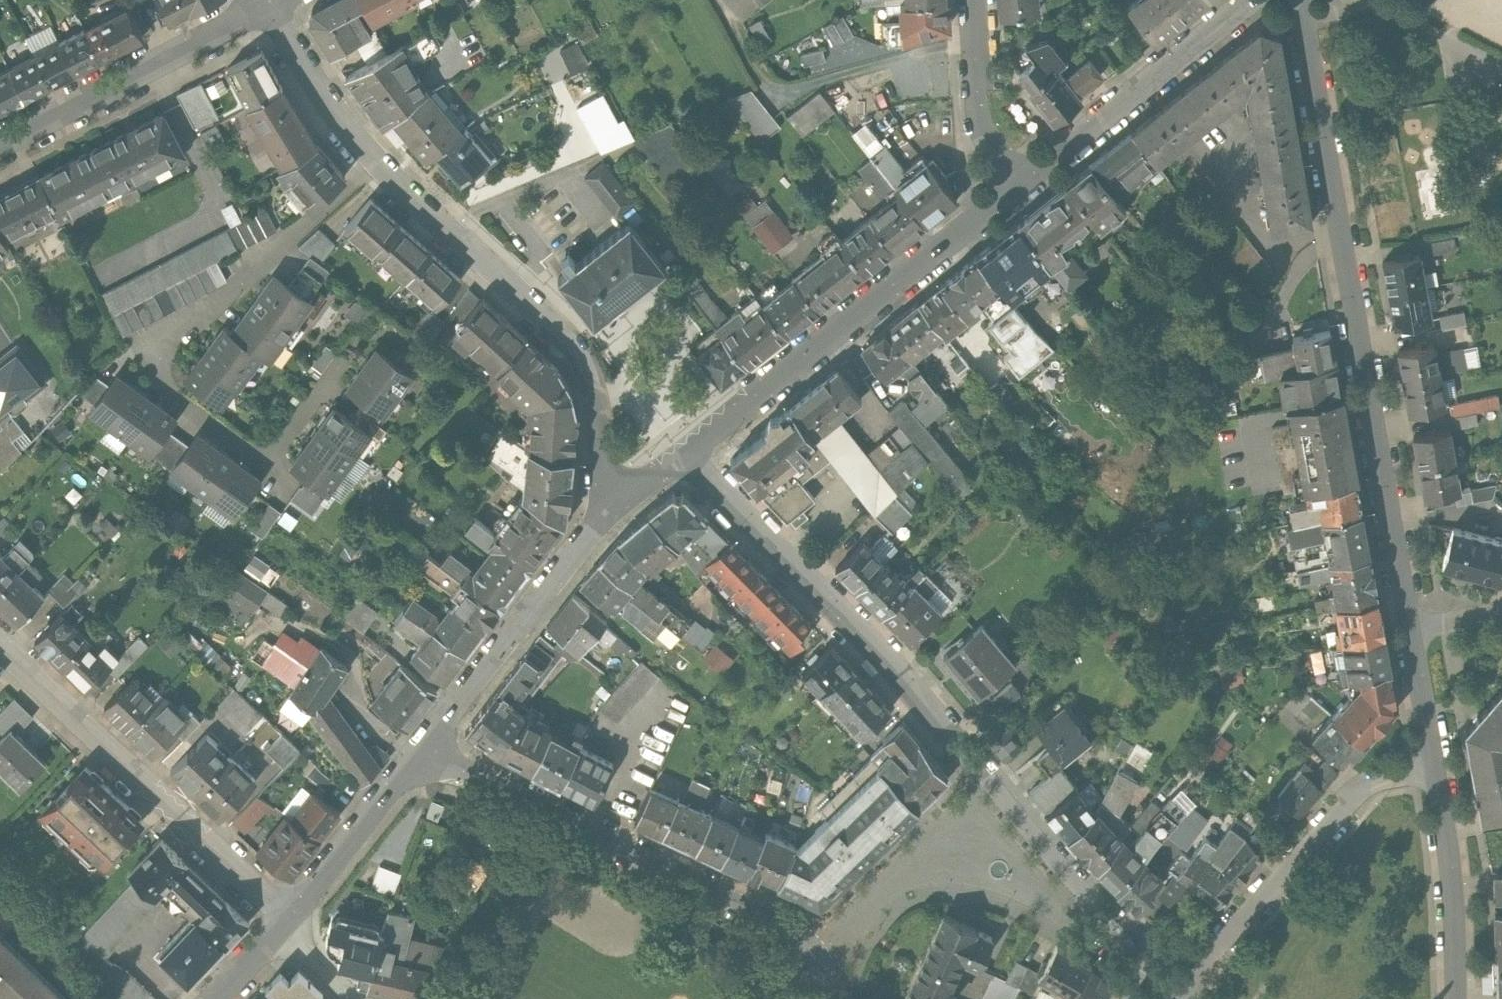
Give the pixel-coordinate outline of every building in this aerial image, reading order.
[(170,24),(216,0),(157,0),(170,24)] [(353,42),(371,32),(366,23),(373,19),(362,0),(328,0),(312,8),(310,20),(331,55),(353,42)] [(373,19),(373,20),(411,0),(362,0),(373,19)] [(761,8),(771,0),(754,0),(761,8)] [(1002,18),(1037,14),(1036,0),(999,0),(1002,18)] [(1207,0),(1137,0),(1128,8),(1155,42),(1207,0)] [(947,29),(946,1),(905,3),(900,4),(901,15),(887,16),(888,45),(947,29)] [(127,8),(85,30),(101,60),(142,38),(127,8)] [(843,18),(823,29),(834,48),(854,37),(843,18)] [(760,47),(771,40),(758,19),(747,26),(760,47)] [(50,86),(75,73),(60,43),(51,26),(25,39),(34,56),(50,86)] [(75,73),(101,60),(85,30),(60,43),(75,73)] [(1243,91),(1251,86),(1254,102),(1250,102),(1272,230),(1311,223),(1279,37),(1259,30),(1131,132),(1156,163),(1244,93),(1243,91)] [(353,42),(366,67),(387,55),(374,31),(371,32),(353,42)] [(384,129),(420,98),(428,93),(412,64),(439,49),(429,32),(387,55),(366,67),(345,78),(384,129)] [(1019,72),(1032,89),(1056,69),(1065,62),(1047,39),(1025,47),(1034,59),(1019,72)] [(463,46),(442,57),(453,79),(475,68),(463,46)] [(227,69),(248,107),(282,88),(261,50),(227,69)] [(825,62),(822,51),(801,56),(804,67),(825,62)] [(24,99),(50,86),(34,56),(9,69),(24,99)] [(1065,80),(1056,69),(1032,89),(1028,92),(1053,123),(1082,100),(1077,95),(1101,76),(1089,61),(1065,80)] [(0,74),(0,112),(24,99),(9,69),(0,74)] [(227,90),(222,80),(208,87),(213,97),(227,90)] [(199,84),(177,94),(194,128),(216,116),(199,84)] [(313,139),(282,88),(248,107),(246,109),(282,167),(317,146),(313,139)] [(425,162),(434,154),(461,131),(429,92),(428,93),(420,98),(384,129),(397,144),(405,137),(425,162)] [(751,92),(728,101),(762,144),(780,128),(751,92)] [(819,93),(788,118),(803,137),(834,112),(819,93)] [(1438,106),(1408,106),(1407,133),(1438,134),(1438,106)] [(162,112),(101,145),(122,185),(184,153),(162,112)] [(216,124),(200,132),(208,148),(224,140),(216,124)] [(625,124),(600,134),(607,151),(631,141),(634,140),(625,124)] [(871,159),(895,188),(908,178),(866,124),(852,134),(871,159)] [(465,129),(461,131),(434,154),(461,185),(491,159),(465,129)] [(1115,196),(1156,163),(1131,132),(1090,164),(1115,196)] [(61,217),(122,185),(101,145),(39,176),(60,216),(61,217)] [(345,177),(317,146),(282,167),(277,170),(283,176),(280,178),(286,185),(288,182),(311,207),(345,177)] [(728,197),(742,185),(728,169),(728,159),(709,158),(709,170),(707,171),(728,197)] [(888,193),(893,200),(900,195),(895,188),(871,159),(858,169),(881,199),(888,193)] [(615,218),(635,202),(604,163),(584,178),(615,218)] [(927,163),(908,178),(895,188),(900,195),(924,226),(957,200),(943,182),(944,181),(930,163),(928,164),(927,163)] [(1090,164),(1065,184),(1100,228),(1125,208),(1115,196),(1090,164)] [(60,216),(39,176),(0,196),(0,231),(5,239),(45,218),(47,222),(60,216)] [(1069,253),(1100,228),(1065,184),(1016,223),(1066,285),(1067,286),(1084,273),(1069,253)] [(1425,210),(1439,209),(1439,203),(1453,203),(1452,197),(1442,198),(1441,187),(1434,188),(1434,185),(1424,186),(1425,210)] [(924,226),(900,195),(893,200),(868,219),(869,221),(894,251),(924,226)] [(749,196),(736,206),(772,252),(792,237),(765,201),(757,207),(749,196)] [(372,199),(346,227),(376,255),(400,226),(372,199)] [(277,232),(266,209),(101,295),(122,337),(218,288),(217,286),(226,281),(216,261),(237,250),(238,252),(277,232)] [(865,273),(894,251),(869,221),(840,242),(865,273)] [(569,271),(557,280),(575,302),(593,325),(617,306),(665,269),(629,223),(576,265),(568,256),(565,259),(561,262),(569,271)] [(1016,223),(977,255),(1011,300),(1034,282),(1048,299),(1066,285),(1016,223)] [(1258,289),(1277,275),(1236,224),(1218,239),(1258,289)] [(461,281),(400,226),(376,255),(406,281),(408,279),(439,308),(461,281)] [(321,264),(335,246),(319,229),(298,247),(310,256),(303,266),(322,280),(330,270),(321,264)] [(792,278),(794,280),(817,310),(865,273),(840,242),(833,233),(818,244),(825,253),(792,278)] [(1424,244),(1426,256),(1456,251),(1454,239),(1424,244)] [(980,302),(993,319),(1013,303),(1011,300),(977,255),(940,285),(969,319),(979,310),(976,306),(980,302)] [(1383,261),(1388,295),(1425,289),(1420,255),(1383,261)] [(289,285),(311,302),(304,311),(314,318),(321,309),(318,306),(325,296),(315,289),(322,280),(303,266),(289,285)] [(244,317),(281,344),(282,343),(281,342),(304,311),(311,302),(289,285),(275,275),(244,317)] [(684,287),(716,327),(747,366),(786,335),(756,296),(727,319),(696,279),(684,287)] [(755,296),(756,296),(786,335),(817,310),(794,280),(780,291),(773,281),(755,296)] [(940,285),(918,303),(943,334),(946,337),(969,319),(940,285)] [(1433,287),(1425,289),(1388,295),(1394,328),(1432,321),(1430,311),(1437,310),(1433,287)] [(465,318),(482,300),(470,289),(454,311),(465,318)] [(355,301),(343,313),(358,323),(356,325),(366,333),(383,309),(361,293),(355,301)] [(471,348),(498,372),(526,341),(482,300),(465,318),(464,320),(467,323),(452,339),(467,353),(471,348)] [(918,303),(887,327),(910,357),(912,359),(943,334),(918,303)] [(1035,330),(1013,303),(993,319),(988,323),(1011,351),(1004,357),(1018,375),(1054,348),(1035,330)] [(445,324),(432,313),(411,330),(430,344),(445,324)] [(1463,314),(1440,318),(1442,331),(1466,326),(1463,314)] [(269,361),(281,344),(244,317),(232,333),(261,354),(269,361)] [(249,371),(261,354),(232,333),(224,327),(212,344),(249,371)] [(720,387),(747,366),(716,327),(697,342),(689,348),(706,370),(720,387)] [(899,366),(910,357),(887,327),(861,348),(885,377),(899,366)] [(1252,379),(1279,374),(1335,363),(1330,330),(1292,337),(1294,350),(1248,359),(1252,379)] [(529,411),(531,412),(572,392),(563,377),(552,364),(526,341),(498,372),(522,396),(521,403),(529,411)] [(212,344),(200,360),(237,387),(249,371),(212,344)] [(337,352),(327,345),(312,366),(316,369),(322,373),(337,352)] [(1398,351),(1404,382),(1439,376),(1435,354),(1434,345),(1398,351)] [(24,432),(9,412),(45,383),(16,347),(0,360),(0,426),(2,428),(12,442),(24,432)] [(1475,347),(1435,354),(1439,376),(1479,369),(1475,347)] [(376,349),(362,369),(398,395),(412,375),(394,362),(376,349)] [(401,352),(394,362),(412,375),(419,365),(401,352)] [(958,374),(968,365),(959,354),(948,362),(958,374)] [(888,410),(900,425),(913,440),(928,458),(954,490),(955,490),(966,479),(967,477),(924,424),(948,405),(910,357),(899,366),(908,376),(908,382),(921,399),(910,408),(902,398),(888,410)] [(237,388),(237,387),(200,360),(186,380),(222,405),(235,387),(237,388)] [(1285,405),(1290,404),(1341,395),(1335,363),(1279,374),(1285,405)] [(838,367),(789,406),(813,435),(837,416),(862,397),(838,367)] [(317,380),(322,373),(316,369),(311,376),(317,380)] [(384,414),(398,395),(362,369),(348,388),(364,400),(384,414)] [(864,378),(876,387),(883,378),(871,369),(864,378)] [(90,412),(110,426),(136,390),(117,376),(110,386),(96,405),(90,412)] [(1445,408),(1439,376),(1404,382),(1409,415),(1445,408)] [(79,393),(96,405),(110,386),(97,377),(79,393)] [(110,426),(130,440),(156,404),(136,390),(110,426)] [(531,412),(529,447),(551,457),(573,458),(575,434),(575,407),(572,392),(531,412)] [(1294,423),(1306,490),(1357,480),(1341,395),(1290,404),(1294,423)] [(1449,406),(1451,418),(1477,414),(1501,409),(1499,397),(1449,406)] [(364,400),(350,419),(370,433),(369,434),(379,441),(386,430),(377,423),(384,414),(364,400)] [(175,418),(156,404),(130,440),(149,454),(167,430),(175,418)] [(732,458),(755,488),(800,453),(797,449),(813,435),(789,406),(766,424),(769,428),(732,458)] [(334,407),(320,427),(356,453),(369,434),(370,433),(350,419),(334,407)] [(1479,426),(1477,414),(1451,418),(1453,430),(1479,426)] [(837,416),(813,435),(829,456),(874,513),(892,529),(919,501),(904,485),(928,458),(913,440),(879,467),(866,453),(837,416)] [(64,421),(51,430),(60,443),(73,434),(64,421)] [(1284,494),(1306,490),(1294,423),(1272,427),(1284,494)] [(879,467),(913,440),(900,425),(866,453),(879,467)] [(130,440),(110,426),(101,439),(120,453),(130,440)] [(320,427),(306,446),(342,472),(356,453),(320,427)] [(4,472),(32,442),(24,432),(12,442),(2,428),(0,430),(0,467),(4,472)] [(189,446),(167,430),(149,454),(171,470),(189,446)] [(1414,437),(1419,469),(1454,463),(1449,431),(1414,437)] [(171,470),(191,484),(217,448),(197,434),(189,446),(171,470)] [(829,456),(813,435),(797,449),(800,453),(755,488),(787,520),(791,516),(796,524),(809,514),(803,507),(815,497),(799,478),(829,456)] [(503,442),(488,450),(498,469),(523,455),(522,453),(511,459),(503,442)] [(328,492),(342,472),(306,446),(292,466),(308,477),(328,492)] [(529,447),(524,494),(565,521),(573,458),(551,457),(529,447)] [(191,484),(211,499),(237,463),(217,448),(191,484)] [(260,479),(237,463),(211,499),(234,515),(260,479)] [(1460,495),(1454,463),(1419,469),(1425,501),(1456,496),(1460,495)] [(342,472),(328,492),(341,501),(355,482),(342,472)] [(311,514),(328,492),(308,477),(301,487),(299,486),(290,499),(311,514)] [(966,479),(955,490),(962,498),(973,486),(966,479)] [(1295,504),(1298,523),(1362,511),(1357,480),(1306,490),(1308,501),(1295,504)] [(377,485),(363,506),(373,513),(388,493),(377,485)] [(1469,492),(1470,493),(1472,504),(1492,501),(1496,487),(1469,492)] [(1458,507),(1472,504),(1470,493),(1460,495),(1456,496),(1458,507)] [(524,494),(493,534),(532,565),(565,521),(524,494)] [(697,572),(705,563),(728,540),(683,494),(673,494),(647,514),(677,545),(697,572)] [(281,512),(269,504),(251,529),(262,538),(281,512)] [(1297,567),(1329,561),(1369,554),(1362,511),(1298,523),(1288,524),(1291,540),(1287,541),(1290,558),(1295,557),(1297,567)] [(650,570),(677,545),(647,514),(620,538),(648,568),(650,570)] [(13,527),(4,518),(0,522),(0,541),(13,527)] [(530,568),(532,565),(493,534),(473,518),(465,529),(488,546),(490,543),(494,546),(473,574),(469,571),(471,568),(448,550),(439,563),(499,608),(503,603),(530,568)] [(1441,569),(1500,586),(1501,578),(1501,546),(1495,544),(1452,532),(1441,569)] [(883,560),(897,547),(884,533),(869,547),(883,560)] [(28,561),(31,558),(30,551),(17,538),(0,556),(0,591),(28,561)] [(631,586),(648,568),(620,538),(600,561),(631,586)] [(360,545),(350,539),(341,554),(351,561),(360,545)] [(728,540),(705,563),(721,579),(719,581),(765,627),(763,629),(770,636),(772,634),(791,652),(804,639),(799,634),(810,622),(798,610),(798,607),(794,603),(791,604),(766,578),(766,575),(761,571),(759,571),(728,540)] [(835,569),(855,588),(883,560),(869,547),(863,541),(835,569)] [(249,549),(240,542),(230,555),(240,562),(249,549)] [(417,567),(426,554),(416,546),(406,560),(417,567)] [(483,630),(499,608),(439,563),(426,554),(417,567),(452,591),(451,593),(457,598),(451,606),(483,630)] [(1332,606),(1337,605),(1377,598),(1369,554),(1329,561),(1332,577),(1334,591),(1330,592),(1331,599),(1332,606)] [(255,555),(245,569),(260,579),(269,565),(255,555)] [(855,588),(880,614),(911,583),(901,573),(899,576),(883,560),(855,588)] [(28,561),(0,591),(0,608),(18,625),(44,597),(28,581),(38,571),(28,561)] [(624,600),(619,608),(631,595),(635,590),(631,586),(600,561),(581,583),(612,607),(620,597),(624,600)] [(1299,583),(1332,577),(1329,561),(1297,567),(1283,570),(1287,590),(1300,587),(1299,583)] [(289,605),(227,562),(174,618),(181,624),(204,600),(242,628),(261,604),(281,618),(289,605)] [(650,570),(648,568),(631,586),(635,590),(631,595),(650,611),(657,617),(666,607),(648,589),(658,579),(650,570)] [(923,571),(911,583),(880,614),(909,642),(952,600),(923,571)] [(48,591),(66,610),(74,602),(88,587),(79,578),(74,583),(65,574),(48,591)] [(579,654),(594,636),(603,625),(607,621),(572,593),(547,626),(561,638),(579,654)] [(631,595),(619,608),(639,624),(650,611),(631,595)] [(1297,599),(1300,612),(1332,606),(1331,599),(1318,601),(1315,600),(1310,601),(1309,597),(1297,599)] [(376,613),(357,598),(343,618),(362,633),(376,613)] [(412,598),(403,609),(466,653),(483,630),(451,606),(439,621),(435,619),(437,617),(436,614),(412,598)] [(1328,645),(1335,644),(1384,635),(1377,598),(1337,605),(1341,627),(1326,630),(1328,645)] [(35,642),(60,666),(88,638),(73,624),(81,616),(79,614),(83,610),(74,602),(66,610),(35,642)] [(657,617),(683,635),(691,626),(667,607),(666,607),(657,617)] [(444,681),(466,653),(403,609),(393,622),(423,642),(411,658),(444,681)] [(697,619),(691,626),(683,635),(693,644),(695,641),(703,647),(716,630),(707,623),(705,626),(697,619)] [(988,619),(944,655),(978,696),(1022,659),(988,619)] [(99,649),(105,642),(112,635),(100,625),(88,638),(99,649)] [(628,645),(603,625),(594,636),(603,644),(606,641),(621,653),(624,651),(632,658),(637,653),(628,644),(628,645)] [(223,677),(234,666),(222,655),(221,656),(205,641),(203,643),(189,629),(181,637),(223,677)] [(251,660),(293,689),(320,649),(303,637),(298,644),(282,632),(273,646),(264,640),(251,660)] [(139,635),(119,656),(110,667),(118,676),(149,644),(139,635)] [(539,635),(499,688),(524,707),(562,655),(553,647),(539,635)] [(1341,678),(1348,676),(1390,669),(1384,635),(1335,644),(1341,678)] [(99,649),(88,638),(60,666),(86,691),(110,667),(119,656),(105,642),(99,649)] [(561,638),(553,647),(562,655),(571,661),(581,655),(579,654),(561,638)] [(801,670),(820,690),(848,662),(831,643),(820,652),(817,648),(807,658),(810,662),(801,670)] [(716,644),(703,659),(722,675),(735,659),(716,644)] [(312,712),(315,713),(324,698),(346,666),(320,649),(293,689),(288,695),(312,712)] [(642,660),(598,708),(615,724),(659,676),(642,660)] [(871,686),(848,662),(820,690),(842,715),(871,686)] [(1242,665),(1222,669),(1225,684),(1245,681),(1242,665)] [(402,668),(373,705),(407,730),(436,692),(402,668)] [(1348,676),(1350,698),(1346,702),(1333,715),(1364,742),(1396,708),(1390,669),(1348,676)] [(103,707),(129,731),(157,702),(145,690),(132,678),(103,707)] [(157,702),(164,695),(152,683),(145,690),(157,702)] [(1020,694),(1011,683),(991,699),(999,710),(1020,694)] [(1300,684),(1290,697),(1311,716),(1322,704),(1310,694),(1300,684)] [(1310,694),(1322,704),(1332,713),(1333,715),(1346,702),(1334,691),(1327,687),(1325,689),(1319,684),(1310,694)] [(890,707),(871,686),(842,715),(860,735),(869,727),(873,731),(884,722),(880,717),(890,707)] [(262,714),(235,687),(216,706),(244,733),(262,714)] [(524,707),(499,688),(468,729),(497,751),(528,709),(524,707)] [(1465,731),(1473,776),(1501,772),(1501,689),(1465,731)] [(164,695),(157,702),(129,731),(152,755),(175,732),(188,718),(187,716),(164,695)] [(312,712),(288,695),(279,710),(303,727),(310,716),(312,712)] [(312,712),(310,716),(362,786),(390,761),(371,748),(366,752),(324,698),(315,713),(312,712)] [(5,736),(11,730),(16,734),(33,717),(14,699),(0,713),(0,731),(5,736)] [(1050,775),(1059,767),(1090,742),(1085,736),(1089,733),(1062,699),(1041,716),(1048,725),(1040,732),(1053,747),(1037,759),(1050,775)] [(495,753),(531,771),(550,734),(551,732),(539,726),(544,715),(529,708),(528,709),(497,751),(495,753)] [(175,732),(183,740),(201,723),(191,712),(187,716),(188,718),(175,732)] [(1357,751),(1364,742),(1333,715),(1332,713),(1312,735),(1341,762),(1351,751),(1357,751)] [(981,732),(1003,759),(1020,746),(998,719),(981,732)] [(884,745),(871,757),(919,807),(947,779),(903,723),(882,743),(884,745)] [(11,730),(5,736),(0,742),(0,770),(20,789),(45,762),(16,734),(11,730)] [(299,749),(280,732),(264,750),(283,767),(299,749)] [(570,744),(550,734),(531,771),(559,785),(577,748),(582,738),(572,733),(569,739),(571,740),(570,744)] [(171,773),(195,797),(231,759),(207,736),(171,773)] [(1226,751),(1215,743),(1207,754),(1219,762),(1226,751)] [(611,765),(577,748),(559,785),(594,803),(611,765)] [(820,902),(919,807),(871,757),(815,809),(824,819),(812,832),(808,853),(794,847),(777,883),(820,902)] [(256,783),(231,759),(195,797),(220,820),(256,783)] [(1338,771),(1324,759),(1314,769),(1303,760),(1276,794),(1299,814),(1338,771)] [(331,797),(338,787),(321,773),(315,766),(306,778),(331,797)] [(1029,791),(1047,814),(1077,789),(1059,767),(1050,775),(1029,791)] [(142,821),(87,769),(42,816),(90,862),(96,855),(103,862),(142,821)] [(1119,771),(1101,803),(1119,814),(1137,781),(1119,771)] [(1473,776),(1481,820),(1501,817),(1501,772),(1473,776)] [(694,777),(681,804),(666,838),(697,852),(713,816),(698,809),(710,784),(694,777)] [(1047,814),(1068,840),(1095,813),(1077,789),(1047,814)] [(634,823),(666,838),(681,804),(650,790),(634,823)] [(1180,790),(1169,801),(1184,814),(1192,806),(1195,803),(1180,790)] [(313,794),(291,822),(317,843),(339,815),(313,794)] [(270,817),(276,810),(258,796),(232,822),(245,836),(266,813),(270,817)] [(1166,832),(1184,814),(1169,801),(1158,813),(1149,804),(1130,828),(1097,871),(1117,891),(1143,861),(1157,842),(1166,832)] [(731,824),(738,828),(746,805),(740,802),(731,824)] [(1068,840),(1097,871),(1130,828),(1119,814),(1101,803),(1095,813),(1068,840)] [(1208,819),(1192,806),(1184,814),(1166,832),(1187,847),(1208,819)] [(443,813),(431,808),(425,825),(436,829),(443,813)] [(731,824),(713,816),(697,852),(721,863),(738,828),(731,824)] [(1236,818),(1216,845),(1229,855),(1242,839),(1251,827),(1235,816),(1235,817),(1236,818)] [(293,874),(317,843),(291,822),(286,818),(257,854),(270,864),(273,859),(293,874)] [(765,840),(738,828),(721,863),(747,875),(765,840)] [(767,835),(765,840),(747,875),(757,879),(759,874),(777,883),(794,847),(767,835)] [(1168,866),(1177,874),(1189,883),(1210,855),(1222,864),(1229,855),(1216,845),(1205,836),(1190,856),(1181,850),(1168,866)] [(1222,864),(1210,855),(1189,883),(1192,885),(1218,904),(1231,890),(1228,888),(1236,879),(1239,881),(1263,854),(1242,839),(1229,855),(1222,864)] [(155,900),(171,883),(194,904),(210,886),(161,840),(128,875),(135,881),(155,900)] [(1161,877),(1143,861),(1117,891),(1137,911),(1149,898),(1145,895),(1161,877)] [(1178,904),(1192,885),(1189,883),(1177,874),(1162,893),(1177,907),(1178,905),(1178,904)] [(135,881),(80,938),(76,934),(64,946),(119,998),(152,998),(126,974),(103,961),(159,903),(155,900),(135,881)] [(251,925),(210,886),(194,904),(184,913),(192,921),(225,951),(251,925)] [(390,911),(382,932),(376,956),(402,964),(432,971),(433,965),(443,948),(408,939),(413,917),(390,911)] [(943,914),(928,948),(962,964),(977,969),(993,937),(943,914)] [(191,987),(225,951),(192,921),(159,956),(191,987)] [(340,955),(348,925),(331,921),(326,941),(330,950),(335,951),(335,953),(340,955)] [(382,932),(348,925),(340,955),(338,966),(360,970),(357,981),(360,985),(369,987),(376,956),(382,932)] [(0,934),(0,998),(68,998),(0,934)] [(1072,997),(1071,998),(1101,998),(1112,983),(1091,966),(1056,946),(1047,962),(1042,963),(1037,970),(1040,978),(1045,981),(1072,997)] [(962,964),(928,948),(904,998),(905,998),(955,998),(957,995),(948,991),(962,964)] [(376,956),(369,987),(368,991),(402,998),(426,998),(432,971),(402,964),(376,956)] [(1017,959),(1005,979),(1020,987),(1031,992),(1040,978),(1037,970),(1017,959)] [(280,974),(266,990),(276,998),(319,998),(322,996),(298,973),(295,977),(290,972),(284,978),(280,974)] [(1005,979),(994,974),(983,998),(985,998),(1013,998),(1020,987),(1005,979)] [(1072,997),(1045,981),(1033,998),(1071,998),(1072,997)]
